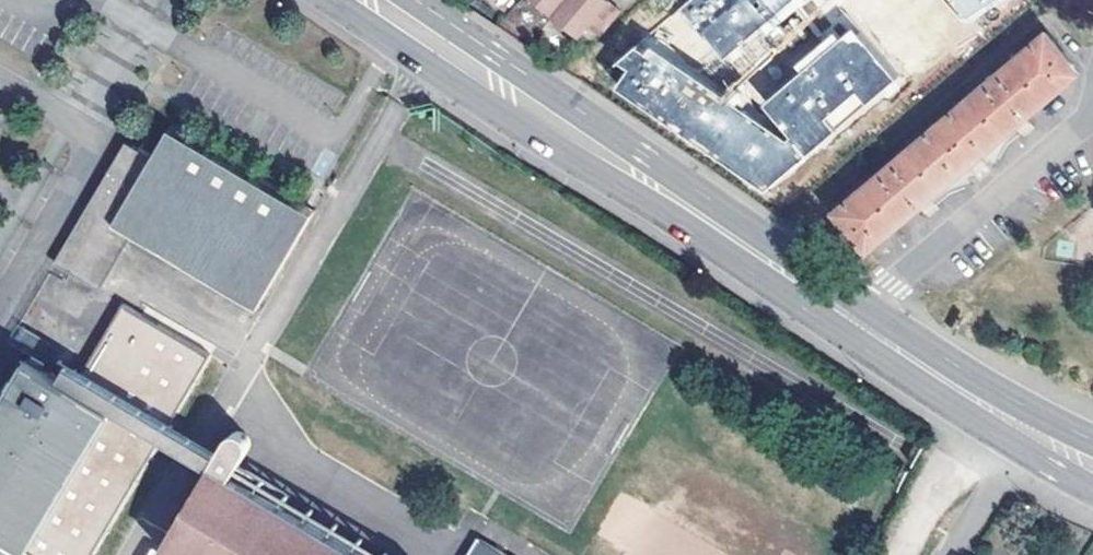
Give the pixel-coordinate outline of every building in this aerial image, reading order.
[(585,33),(592,23),(604,32),(623,7),(614,0),(545,0),(585,33)] [(679,10),(722,60),(792,0),(691,0),(679,10)] [(972,9),(985,0),(967,0),(972,9)] [(891,82),(848,30),(761,110),(786,142),(648,49),(643,56),(632,49),(614,66),(625,72),(614,91),(762,193),(891,82)] [(835,212),(868,251),(917,210),(928,223),(939,213),(929,200),(966,169),(976,181),(987,172),(976,160),(1013,129),(1024,141),(1035,131),(1025,118),(1080,71),(1047,32),(835,212)] [(131,143),(59,264),(71,271),(101,289),(134,236),(259,308),(318,207),(173,123),(152,156),(131,143)] [(26,551),(32,554),(95,554),(165,438),(192,453),(213,465),(221,451),(201,439),(174,423),(214,357),(123,303),(83,369),(66,359),(57,374),(34,360),(25,355),(0,398),(0,554),(24,554),(26,551)] [(230,436),(224,446),(221,451),(213,465),(175,528),(162,550),(171,554),(364,554),(307,522),(286,509),(232,477),(243,458),(250,446),(250,444),(250,441),(249,439),(248,437),(247,435),(245,434),(243,433),(241,432),(239,432),(236,433),(234,433),(232,435),(230,436)] [(481,539),(471,554),(508,554),(481,539)]
